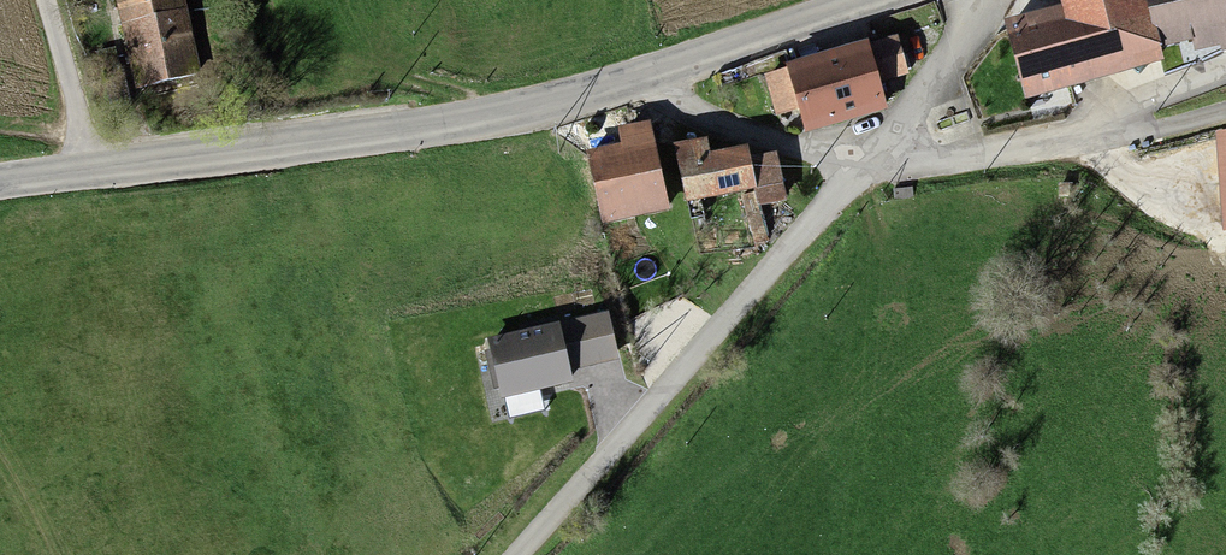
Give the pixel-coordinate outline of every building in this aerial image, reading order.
[(137,97),(198,83),(179,0),(115,0),(137,97)] [(1006,18),(1025,100),(1164,60),(1162,46),(1158,29),(1153,25),(1147,0),(1060,0),(1061,4),(1006,18)] [(1162,46),(1193,39),(1195,51),(1221,45),(1223,50),(1225,49),(1225,0),(1147,0),(1153,25),(1158,29),(1162,46)] [(788,68),(764,75),(776,115),(799,108),(806,132),(889,107),(881,83),(910,74),(898,34),(870,42),(869,39),(786,63),(788,68)] [(1217,132),(1224,230),(1225,230),(1225,132),(1217,132)] [(586,167),(601,230),(666,215),(648,137),(617,144),(620,159),(586,167)] [(671,157),(686,210),(740,196),(745,212),(784,202),(773,163),(743,171),(740,161),(708,170),(702,149),(671,157)] [(560,329),(490,344),(501,394),(571,379),(560,329)]
